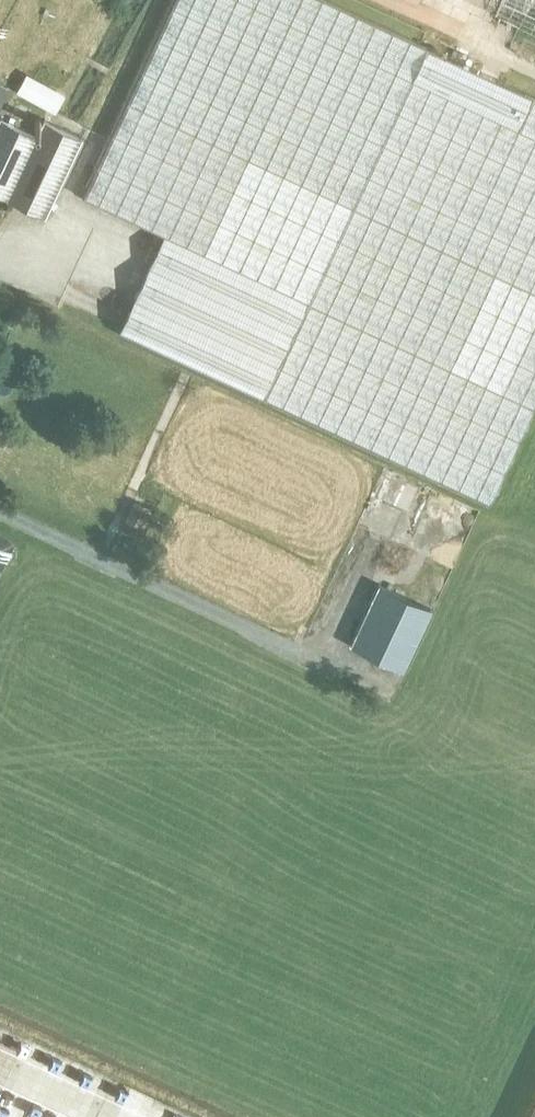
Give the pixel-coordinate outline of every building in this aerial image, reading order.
[(126,100),(377,214),(534,287),(534,95),(332,0),(172,0),(126,100)] [(494,15),(534,33),(534,0),(501,0),(494,15)] [(18,88),(56,109),(62,96),(24,76),(18,88)] [(0,80),(0,99),(8,85),(0,80)] [(126,100),(83,194),(166,232),(310,299),(264,397),(491,501),(534,405),(534,287),(377,214),(126,100)] [(1,117),(0,120),(0,193),(43,213),(80,135),(44,119),(37,134),(1,117)] [(120,330),(264,397),(310,299),(166,232),(120,330)] [(433,607),(378,583),(351,643),(405,668),(433,607)]
